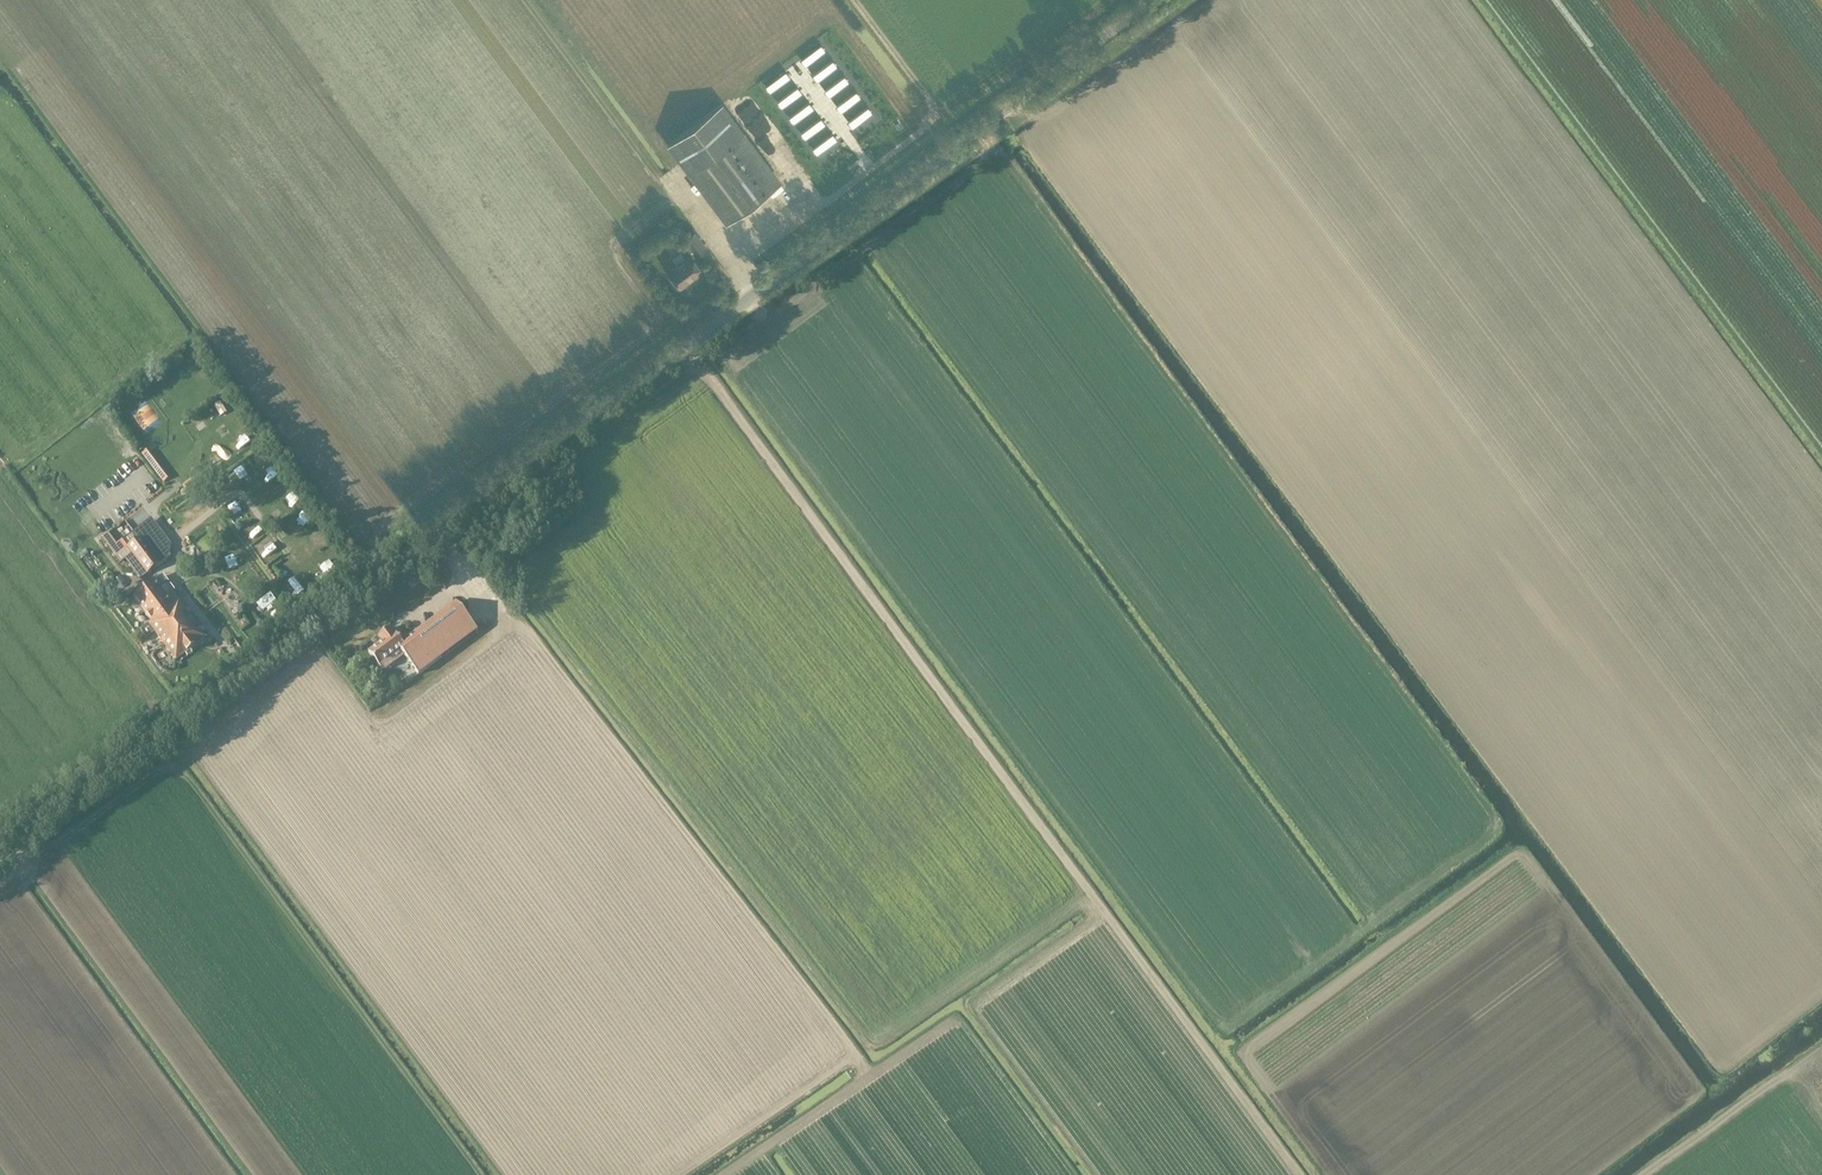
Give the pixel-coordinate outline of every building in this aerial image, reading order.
[(820,42),(804,54),(809,61),(825,49),(820,42)] [(832,58),(816,70),(821,77),(837,65),(832,58)] [(780,72),(765,84),(770,90),(785,78),(780,72)] [(844,74),(828,86),(833,93),(849,81),(844,74)] [(792,88),(777,100),(782,106),(797,95),(792,88)] [(856,90),(841,102),(845,109),(861,97),(856,90)] [(668,144),(690,173),(727,223),(781,183),(721,104),(668,144)] [(804,104),(789,116),(794,122),(809,111),(804,104)] [(868,107),(853,118),(858,125),(873,113),(868,107)] [(817,120),(801,132),(806,138),(822,127),(817,120)] [(829,136),(813,148),(818,155),(834,143),(829,136)] [(690,245),(681,252),(673,258),(677,263),(668,271),(681,287),(691,280),(690,278),(703,269),(693,256),(706,247),(695,232),(685,239),(690,245)] [(227,412),(234,408),(229,400),(222,404),(227,412)] [(202,419),(207,427),(216,422),(211,414),(202,419)] [(250,431),(255,429),(250,418),(245,420),(250,431)] [(250,443),(262,434),(257,427),(245,436),(250,443)] [(232,458),(237,453),(226,441),(221,446),(232,458)] [(254,463),(244,467),(251,483),(261,479),(254,463)] [(281,464),(271,471),(277,481),(288,475),(281,464)] [(289,498),(300,490),(291,479),(281,487),(289,498)] [(285,520),(293,515),(283,499),(275,504),(285,520)] [(260,536),(268,533),(263,521),(256,524),(260,536)] [(321,530),(326,541),(332,538),(327,527),(321,530)] [(135,558),(129,562),(140,579),(171,556),(151,529),(127,547),(135,558)] [(272,538),(261,545),(270,559),(281,552),(272,538)] [(150,621),(147,623),(175,660),(206,636),(179,600),(172,591),(166,595),(155,581),(132,597),(150,621)] [(405,640),(399,639),(394,632),(393,632),(389,628),(378,636),(381,641),(368,651),(380,667),(389,660),(392,664),(403,655),(418,674),(477,630),(456,602),(455,602),(457,604),(416,634),(414,632),(405,640)]
